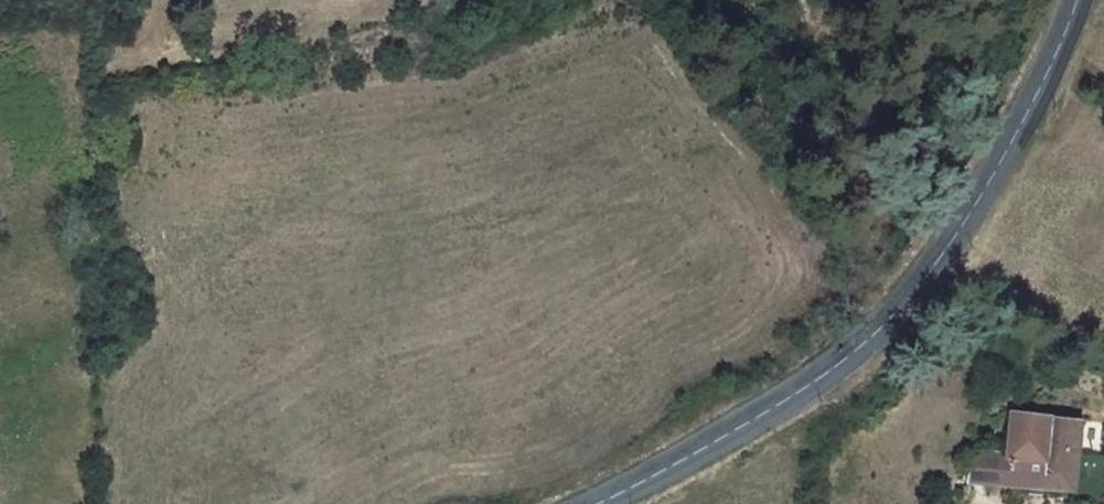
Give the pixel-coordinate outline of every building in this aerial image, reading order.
[(971,450),(968,482),(1073,489),(1083,422),(1016,417),(1008,452),(971,450)]
